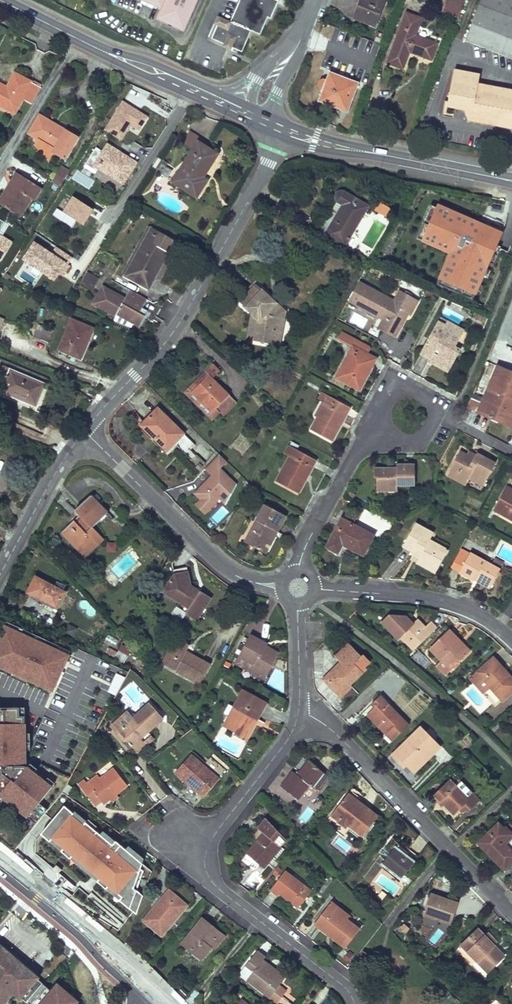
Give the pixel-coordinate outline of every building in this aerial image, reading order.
[(161,9),(158,15),(163,17),(161,21),(179,29),(181,25),(186,27),(198,0),(142,0),(161,9)] [(232,22),(252,31),(261,35),(269,17),(272,18),(279,1),(276,0),(242,0),(232,22)] [(358,20),(375,26),(385,0),(361,0),(359,5),(363,6),(358,20)] [(465,0),(448,0),(443,11),(459,17),(465,0)] [(466,39),(511,57),(511,0),(481,0),(466,39)] [(354,18),(358,20),(363,6),(359,5),(354,18)] [(414,36),(421,19),(407,13),(388,63),(402,68),(409,51),(431,59),(437,44),(414,36)] [(243,51),(252,31),(232,22),(222,18),(218,26),(213,38),(243,51)] [(376,43),(369,40),(367,46),(374,49),(376,43)] [(478,84),(480,75),(454,70),(448,102),(445,101),(444,106),(465,110),(473,112),(471,121),(511,129),(511,91),(478,84)] [(358,83),(330,72),(327,81),(324,80),(320,81),(319,85),(320,89),(323,90),(321,96),(331,100),(330,102),(339,106),(338,108),(348,112),(358,83)] [(15,113),(22,98),(32,103),(41,87),(14,73),(6,89),(3,87),(4,85),(0,83),(0,105),(15,113)] [(331,100),(321,96),(319,101),(338,108),(339,106),(330,102),(331,100)] [(122,142),(131,127),(140,133),(149,118),(122,101),(104,131),(122,142)] [(473,112),(465,110),(468,120),(471,121),(473,112)] [(38,116),(28,134),(38,140),(54,149),(52,152),(65,160),(78,137),(57,124),(55,126),(38,116)] [(182,143),(193,150),(198,142),(207,147),(209,144),(189,131),(182,143)] [(38,140),(36,145),(48,159),(52,152),(54,149),(38,140)] [(193,150),(173,182),(196,197),(207,180),(202,177),(206,170),(207,170),(218,154),(207,147),(198,142),(193,150)] [(106,146),(102,154),(95,149),(85,164),(96,171),(98,168),(123,183),(136,163),(119,152),(118,154),(106,146)] [(164,165),(159,173),(167,179),(172,170),(164,165)] [(61,185),(70,171),(61,166),(53,180),(61,185)] [(0,199),(0,204),(8,209),(12,202),(25,210),(31,199),(34,201),(42,188),(19,174),(12,185),(10,184),(0,199)] [(336,198),(336,200),(337,202),(338,202),(342,205),(329,227),(325,235),(345,247),(369,206),(345,191),(343,191),(341,191),(339,192),(337,194),(336,195),(336,198)] [(62,217),(84,229),(94,210),(72,198),(62,217)] [(12,202),(8,209),(20,217),(25,210),(12,202)] [(338,202),(337,202),(324,224),(329,227),(342,205),(338,202)] [(141,240),(144,242),(152,227),(149,226),(141,240)] [(130,267),(125,275),(148,288),(155,276),(166,257),(163,256),(166,251),(174,255),(175,256),(182,244),(152,227),(144,242),(130,267)] [(7,272),(9,268),(18,254),(20,251),(0,239),(0,268),(7,272)] [(432,239),(425,255),(429,257),(426,264),(440,270),(443,263),(483,280),(489,266),(479,262),(483,253),(452,240),(449,248),(446,246),(447,245),(432,239)] [(54,257),(69,265),(73,258),(58,250),(54,257)] [(166,251),(163,256),(166,257),(155,276),(161,279),(174,255),(166,251)] [(354,252),(350,259),(364,267),(368,260),(354,252)] [(18,254),(9,268),(23,277),(24,277),(29,280),(38,267),(18,254)] [(6,273),(20,282),(23,277),(9,268),(7,272),(6,273)] [(88,272),(82,283),(93,289),(99,278),(88,272)] [(359,282),(349,300),(382,319),(387,321),(382,330),(394,337),(404,319),(401,317),(404,312),(407,314),(410,315),(418,300),(400,290),(394,301),(359,282)] [(279,345),(285,311),(278,305),(270,303),(271,298),(256,285),(240,302),(252,313),(260,320),(256,341),(279,345)] [(143,316),(139,313),(147,299),(143,297),(143,298),(129,290),(124,299),(103,287),(94,303),(115,316),(114,320),(132,328),(134,323),(138,325),(143,316)] [(252,313),(248,339),(256,341),(260,320),(252,313)] [(72,319),(59,349),(80,358),(93,328),(72,319)] [(387,321),(382,319),(378,328),(382,330),(387,321)] [(438,322),(421,353),(430,358),(432,356),(450,367),(451,367),(460,350),(455,347),(464,330),(447,322),(445,326),(438,322)] [(39,324),(34,336),(49,342),(53,330),(39,324)] [(353,347),(337,377),(359,390),(369,371),(366,369),(369,364),(372,366),(376,359),(367,354),(370,348),(369,346),(342,332),(338,339),(353,347)] [(430,358),(429,360),(448,371),(450,367),(432,356),(430,358)] [(219,412),(216,409),(212,413),(192,392),(209,374),(213,378),(220,371),(213,364),(185,392),(212,419),(219,412)] [(3,366),(0,371),(9,375),(11,370),(3,366)] [(478,412),(511,427),(511,373),(497,366),(478,412)] [(2,391),(36,406),(45,384),(11,370),(9,375),(0,371),(0,372),(0,385),(4,386),(2,391)] [(209,374),(192,392),(212,413),(216,409),(230,395),(213,378),(209,374)] [(323,392),(319,399),(324,402),(326,403),(330,396),(323,392)] [(318,417),(311,430),(332,441),(340,425),(338,423),(344,413),(346,415),(350,407),(330,396),(326,403),(324,402),(316,416),(318,417)] [(157,437),(155,439),(165,449),(173,441),(175,443),(175,442),(187,454),(195,445),(158,409),(143,424),(157,437)] [(285,453),(291,456),(295,449),(289,445),(285,453)] [(295,449),(291,456),(277,482),(298,493),(305,480),(303,478),(306,473),(308,474),(316,460),(295,449)] [(483,486),(495,464),(476,454),(475,456),(473,459),(467,456),(459,451),(448,471),(449,472),(467,481),(469,478),(483,486)] [(220,499),(226,505),(237,485),(220,469),(227,461),(219,454),(205,468),(212,475),(195,494),(201,499),(210,508),(220,499)] [(374,468),(374,478),(376,478),(377,488),(397,488),(397,486),(415,485),(415,464),(396,464),(396,468),(396,469),(393,469),(391,468),(374,468)] [(449,472),(447,475),(465,484),(467,481),(449,472)] [(493,509),(511,520),(511,490),(506,487),(493,509)] [(79,515),(83,519),(92,528),(100,520),(98,518),(106,511),(91,495),(75,511),(79,515)] [(205,514),(210,508),(201,499),(195,505),(205,514)] [(265,505),(245,542),(262,551),(273,530),(277,532),(285,516),(265,505)] [(106,511),(98,518),(100,520),(108,513),(106,511)] [(79,515),(74,520),(78,524),(83,519),(79,515)] [(120,517),(109,527),(119,538),(130,528),(120,517)] [(92,528),(83,519),(78,524),(74,520),(62,532),(70,541),(74,537),(85,550),(100,536),(92,528)] [(342,519),(327,547),(338,553),(343,543),(346,544),(345,545),(363,555),(374,536),(342,519)] [(415,523),(403,546),(420,556),(418,559),(438,569),(446,554),(436,549),(439,545),(430,540),(433,533),(415,523)] [(273,530),(262,551),(265,553),(277,532),(273,530)] [(74,537),(70,541),(85,556),(103,539),(100,536),(85,550),(74,537)] [(448,550),(439,545),(436,549),(446,554),(448,550)] [(469,554),(461,549),(451,567),(460,571),(469,554)] [(133,550),(131,552),(137,559),(139,557),(133,550)] [(474,580),(475,579),(477,575),(480,576),(480,578),(492,584),(504,563),(495,558),(491,564),(470,553),(469,554),(460,571),(459,572),(474,580)] [(438,569),(418,559),(416,562),(435,573),(438,569)] [(190,609),(198,596),(195,594),(197,590),(191,586),(188,573),(175,576),(167,587),(183,598),(180,602),(190,609)] [(477,575),(475,579),(490,587),(492,584),(480,578),(480,576),(477,575)] [(36,577),(28,592),(56,608),(65,593),(36,577)] [(183,598),(167,587),(164,591),(180,602),(183,598)] [(198,596),(190,609),(187,613),(197,620),(211,599),(201,592),(198,596)] [(389,616),(382,623),(398,639),(400,637),(403,635),(416,648),(436,628),(430,622),(425,627),(417,619),(413,624),(406,617),(389,616)] [(3,624),(0,630),(0,669),(4,670),(51,692),(68,654),(3,624)] [(446,632),(430,648),(442,660),(451,670),(470,651),(455,636),(452,639),(446,632)] [(403,635),(400,637),(414,650),(416,648),(403,635)] [(249,636),(234,664),(264,680),(278,654),(266,647),(267,645),(249,636)] [(163,664),(168,666),(173,657),(170,656),(179,639),(176,638),(163,664)] [(176,671),(184,655),(186,652),(190,645),(179,639),(170,656),(173,657),(168,666),(176,671)] [(365,667),(370,661),(364,654),(362,656),(349,643),(335,657),(341,662),(345,666),(339,672),(336,670),(327,679),(342,695),(343,695),(352,686),(350,685),(367,669),(365,667)] [(122,646),(119,652),(128,657),(131,651),(122,646)] [(184,655),(176,671),(200,684),(211,665),(192,655),(191,658),(184,655)] [(493,658),(491,659),(504,674),(506,672),(493,658)] [(490,686),(502,701),(511,692),(511,678),(506,672),(504,674),(491,659),(472,676),(470,674),(468,676),(483,692),(490,686)] [(451,670),(442,660),(436,666),(446,675),(451,670)] [(341,662),(323,679),(340,697),(342,695),(327,679),(336,670),(339,672),(345,666),(341,662)] [(108,694),(117,697),(125,679),(116,675),(108,694)] [(242,689),(228,716),(232,718),(227,727),(235,732),(246,737),(255,720),(258,721),(267,703),(242,689)] [(388,732),(386,734),(392,741),(409,724),(381,695),(371,704),(374,707),(369,712),(369,713),(388,732)] [(150,703),(134,717),(128,711),(110,726),(120,738),(123,736),(126,740),(135,750),(144,742),(141,738),(163,719),(150,703)] [(26,764),(24,708),(0,707),(0,764),(26,764)] [(369,713),(367,715),(386,734),(388,732),(369,713)] [(228,716),(223,725),(227,727),(232,718),(228,716)] [(246,737),(235,732),(234,734),(247,742),(258,721),(255,720),(246,737)] [(421,727),(392,755),(398,762),(401,759),(406,765),(414,772),(440,747),(421,727)] [(144,742),(135,750),(137,753),(154,738),(151,735),(144,742)] [(191,755),(175,772),(188,784),(189,784),(191,782),(193,785),(191,786),(198,792),(204,797),(219,779),(213,774),(203,766),(191,755)] [(297,774),(310,785),(319,792),(330,777),(308,760),(297,774)] [(206,763),(203,766),(213,774),(216,771),(206,763)] [(27,825),(54,787),(26,764),(0,764),(0,804),(27,825)] [(90,787),(101,801),(103,804),(110,798),(116,794),(127,785),(114,768),(100,779),(90,787)] [(299,799),(310,785),(297,774),(292,771),(281,786),(299,799)] [(87,783),(90,787),(100,779),(97,775),(87,783)] [(449,779),(434,794),(435,794),(445,804),(455,815),(460,810),(470,800),(454,784),(449,779)] [(459,779),(454,784),(470,800),(460,810),(462,812),(466,808),(469,811),(480,800),(459,779)] [(95,806),(101,801),(90,787),(87,783),(84,780),(78,784),(95,806)] [(188,784),(186,786),(195,794),(198,792),(191,786),(193,785),(191,782),(189,784),(188,784)] [(68,784),(63,791),(68,794),(73,787),(68,784)] [(363,836),(378,816),(348,793),(334,812),(340,817),(337,821),(347,829),(349,826),(363,836)] [(435,794),(433,796),(442,806),(445,804),(435,794)] [(73,814),(64,806),(53,820),(41,834),(45,838),(50,842),(52,839),(64,848),(61,852),(70,859),(73,856),(79,861),(93,873),(100,879),(97,882),(98,883),(106,889),(109,886),(114,891),(122,897),(120,901),(132,911),(136,914),(143,896),(137,890),(141,879),(147,882),(152,871),(149,869),(135,858),(116,842),(113,845),(86,823),(83,826),(72,816),(73,814)] [(334,812),(331,816),(337,821),(340,817),(334,812)] [(265,820),(250,839),(255,843),(241,860),(253,870),(259,864),(263,868),(273,856),(276,858),(284,849),(281,846),(285,841),(265,820)] [(489,855),(503,870),(511,861),(511,851),(505,844),(503,842),(510,835),(503,828),(498,823),(479,841),(490,853),(489,855)] [(503,842),(505,844),(511,837),(511,826),(510,824),(506,827),(505,826),(503,828),(510,835),(503,842)] [(372,881),(382,868),(399,882),(419,856),(394,837),(385,849),(382,847),(379,851),(382,853),(364,875),(372,881)] [(479,841),(477,843),(489,855),(490,853),(479,841)] [(284,871),(271,890),(278,896),(280,893),(299,907),(311,891),(284,871)] [(169,890),(143,920),(161,936),(187,905),(169,890)] [(431,893),(423,915),(451,925),(458,903),(431,893)] [(332,901),(329,905),(347,919),(350,915),(332,901)] [(346,948),(360,929),(347,919),(329,905),(314,924),(329,935),(330,933),(333,935),(331,937),(346,948)] [(203,918),(202,920),(215,931),(217,929),(203,918)] [(213,949),(223,937),(215,931),(202,920),(192,932),(211,947),(213,949)] [(215,931),(223,937),(225,935),(217,929),(215,931)] [(478,930),(461,945),(487,972),(504,956),(493,946),(497,942),(487,933),(484,936),(478,930)] [(211,947),(192,932),(181,945),(200,960),(211,947)] [(14,992),(27,1003),(43,984),(25,968),(23,971),(16,965),(18,963),(0,947),(0,1003),(3,1003),(14,992)] [(246,965),(254,971),(260,964),(263,961),(265,958),(257,951),(246,965)] [(363,951),(357,960),(365,965),(371,956),(363,951)] [(263,961),(260,964),(281,980),(283,978),(263,961)] [(281,980),(260,964),(254,971),(247,980),(277,1003),(286,992),(279,986),(282,982),(281,980)] [(83,1001),(61,981),(41,1003),(81,1003),(83,1001)]
